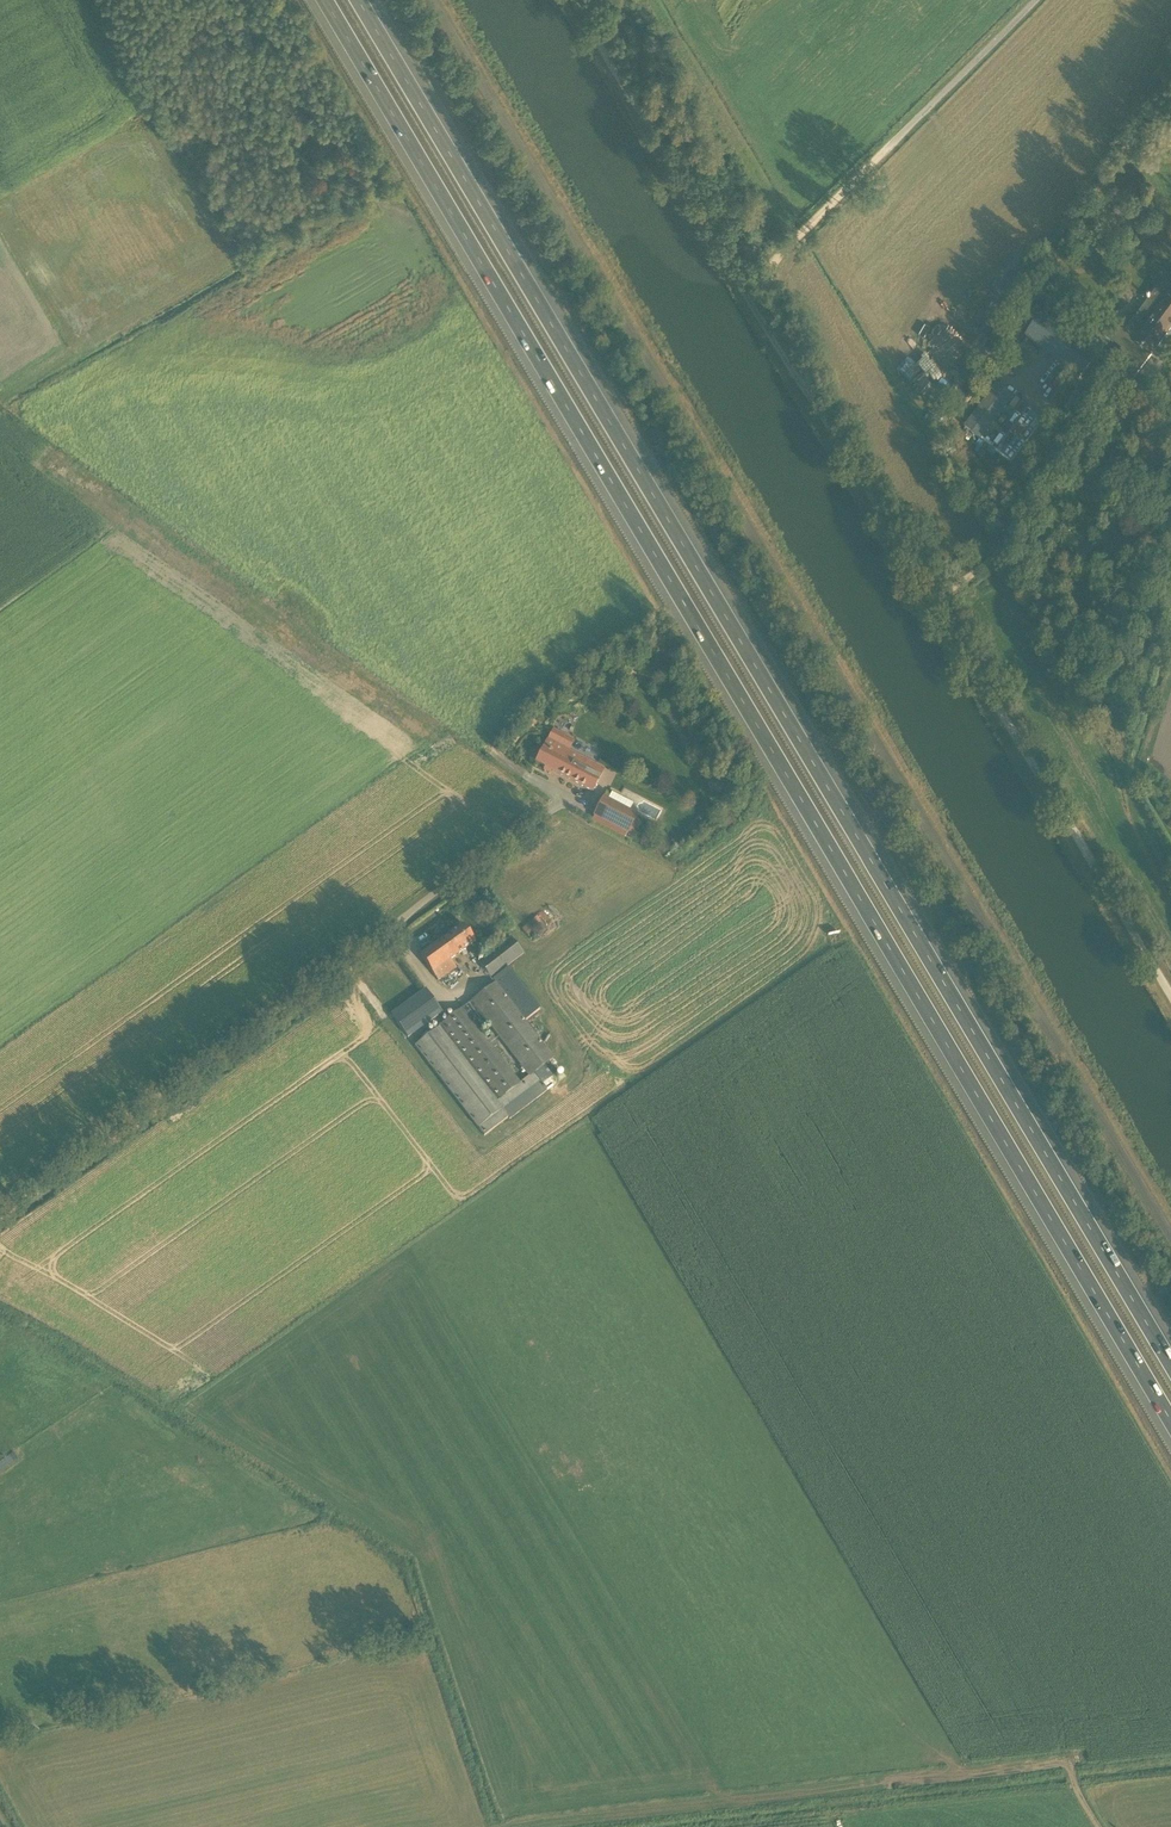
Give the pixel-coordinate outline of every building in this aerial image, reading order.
[(1158,346),(1170,329),(1170,301),(1169,299),(1135,344),(1151,356),(1158,346)] [(1080,378),(1101,349),(1047,309),(1026,338),(1080,378)] [(1012,360),(1026,367),(1036,348),(1022,341),(1012,360)] [(604,770),(579,757),(569,752),(575,742),(553,730),(548,740),(536,763),(593,792),(604,770)] [(638,816),(603,798),(593,817),(594,818),(591,822),(625,840),(628,833),(632,835),(638,823),(635,821),(638,816)] [(530,940),(553,922),(546,912),(523,930),(530,940)] [(451,959),(456,956),(475,942),(463,925),(420,956),(438,981),(440,979),(445,987),(462,975),(457,969),(451,959)] [(491,977),(524,954),(513,937),(480,961),(491,977)] [(495,984),(414,1043),(455,1099),(462,1093),(468,1101),(462,1106),(473,1120),(485,1111),(491,1118),(504,1109),(511,1118),(549,1091),(543,1084),(553,1077),(545,1066),(555,1058),(526,1019),(541,1008),(510,966),(491,979),(495,984)] [(408,1038),(443,1013),(426,990),(391,1015),(408,1038)]
